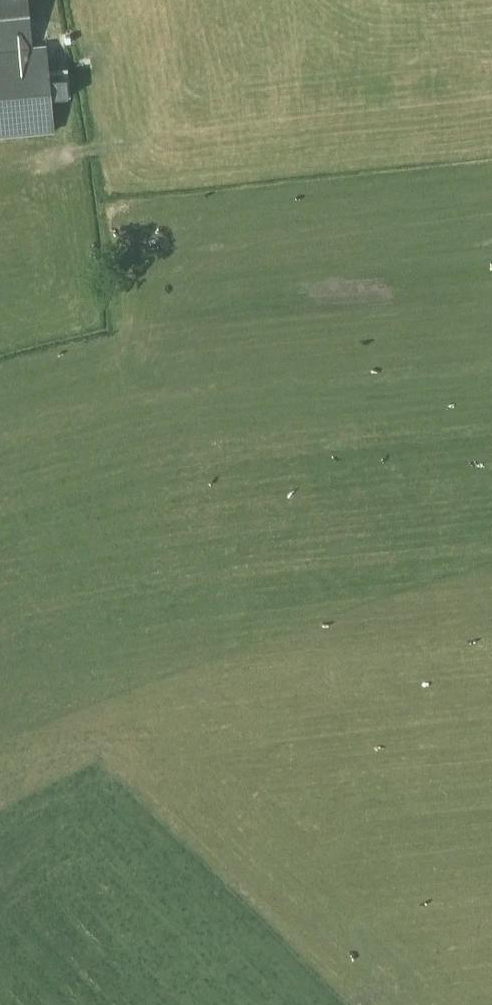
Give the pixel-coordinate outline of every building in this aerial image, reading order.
[(33,46),(29,0),(0,0),(0,49),(33,46)] [(56,131),(48,46),(33,46),(0,49),(0,136),(56,131)]
